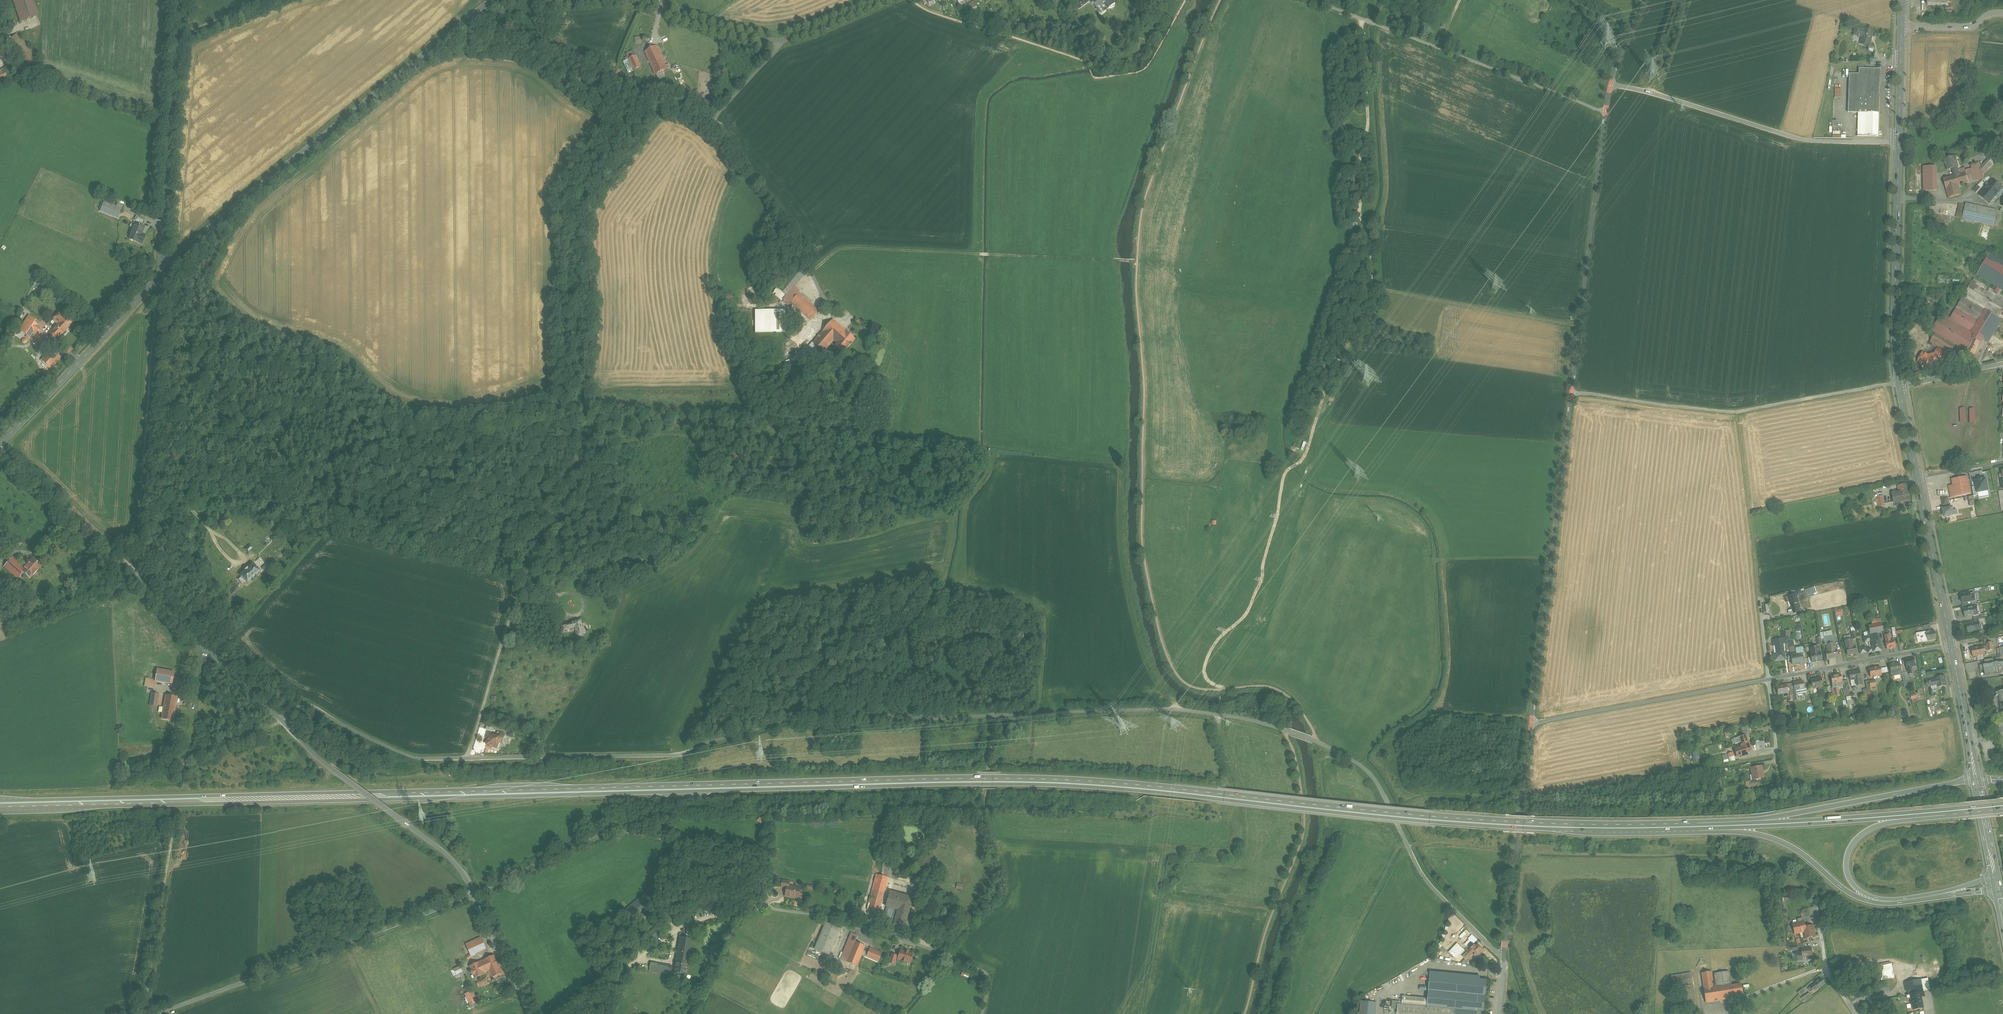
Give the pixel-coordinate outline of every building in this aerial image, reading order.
[(33,0),(14,0),(22,21),(38,15),(33,0)] [(1075,3),(1079,9),(1089,2),(1088,0),(1080,0),(1078,1),(1075,3)] [(1092,1),(1097,7),(1100,5),(1102,8),(1104,8),(1107,6),(1109,8),(1112,8),(1114,7),(1115,4),(1112,0),(1094,0),(1092,1)] [(974,1),(968,4),(970,10),(977,7),(974,1)] [(1873,32),(1856,27),(1855,35),(1863,37),(1861,44),(1869,46),(1873,32)] [(657,46),(645,51),(652,67),(652,66),(656,74),(670,68),(669,64),(665,65),(663,61),(657,46)] [(630,58),(628,59),(633,70),(640,67),(635,56),(630,58)] [(8,66),(0,70),(0,87),(16,80),(14,75),(16,75),(12,67),(9,68),(8,66)] [(1877,69),(1859,69),(1859,74),(1849,74),(1848,110),(1859,111),(1858,133),(1858,134),(1879,134),(1879,133),(1878,133),(1878,92),(1876,92),(1877,69)] [(1955,156),(1944,159),(1946,164),(1948,163),(1949,170),(1953,169),(1955,176),(1960,174),(1958,170),(1958,167),(1955,156)] [(1995,163),(1990,158),(1980,167),(1983,176),(1995,163)] [(1972,169),(1966,171),(1970,182),(1984,178),(1983,176),(1980,167),(1979,163),(1971,165),(1972,169)] [(1934,167),(1924,167),(1924,190),(1934,190),(1934,167)] [(1955,176),(1947,178),(1944,179),(1947,189),(1949,198),(1961,194),(1959,186),(1969,183),(1966,172),(1960,174),(1955,176)] [(1980,194),(1990,203),(2002,189),(2002,187),(1994,179),(1980,194)] [(103,202),(100,212),(119,219),(124,207),(117,205),(116,206),(103,202)] [(1966,205),(1959,204),(1956,217),(1963,218),(1966,205)] [(1998,211),(1966,204),(1966,205),(1963,218),(1963,219),(1999,226),(2000,221),(1996,220),(1998,211)] [(137,217),(128,239),(143,245),(146,238),(140,235),(146,221),(137,217)] [(1977,276),(2002,291),(2002,262),(1990,254),(1977,276)] [(1939,275),(1938,285),(1945,285),(1945,284),(1951,284),(1951,281),(1945,280),(1946,275),(1939,275)] [(1950,319),(1972,332),(1985,310),(1998,318),(2002,310),(2002,297),(1974,280),(1951,319),(1950,319)] [(791,290),(796,286),(792,283),(784,292),(788,296),(792,291),(791,290)] [(819,308),(799,289),(790,298),(810,317),(819,308)] [(1998,318),(1985,310),(1972,332),(1985,340),(1986,338),(1998,318)] [(786,311),(756,312),(757,334),(787,334),(786,311)] [(54,339),(56,341),(72,324),(60,313),(53,320),(57,324),(48,334),(51,336),(49,338),(52,341),(54,339)] [(1987,339),(1986,338),(1985,340),(1972,332),(1950,319),(1951,319),(1943,314),(1932,331),(1936,334),(1936,333),(1949,341),(1959,326),(1974,335),(1983,339),(1987,341),(1987,339)] [(29,316),(18,330),(29,339),(35,332),(37,333),(41,328),(39,326),(40,324),(29,316)] [(855,335),(831,316),(812,340),(823,349),(834,336),(840,341),(836,346),(843,351),(855,335)] [(1949,341),(1936,333),(1936,334),(1931,342),(1939,346),(1935,354),(1929,356),(1932,366),(1942,363),(1949,352),(1951,353),(1955,345),(1949,341)] [(1983,339),(1974,335),(1964,357),(1973,361),(1983,339)] [(1983,339),(1973,361),(1978,364),(1989,342),(1987,341),(1983,339)] [(41,360),(49,368),(57,360),(48,352),(41,360)] [(1968,476),(1952,479),(1953,485),(1949,486),(1951,498),(1971,494),(1968,476)] [(1989,477),(1977,480),(1979,493),(1991,491),(1989,477)] [(1898,486),(1900,492),(1893,494),(1894,501),(1895,505),(1896,505),(1895,504),(1899,504),(1899,505),(1902,504),(1902,502),(1911,500),(1908,484),(1898,486)] [(1883,496),(1878,497),(1879,500),(1877,500),(1878,507),(1885,506),(1884,503),(1883,496)] [(1952,507),(1944,509),(1945,512),(1944,513),(1944,515),(1945,516),(1945,517),(1958,514),(1957,510),(1954,510),(1954,508),(1953,509),(1952,507)] [(12,557),(3,567),(18,580),(23,574),(30,580),(41,567),(32,558),(23,568),(12,557)] [(245,571),(240,576),(241,577),(240,579),(244,583),(245,581),(247,583),(260,571),(253,563),(248,568),(248,567),(245,570),(245,571)] [(267,564),(263,568),(267,573),(272,568),(267,564)] [(0,603),(12,591),(0,580),(0,602),(0,603)] [(1791,595),(1788,596),(1794,613),(1802,610),(1796,593),(1791,595)] [(1971,593),(1961,595),(1962,598),(1961,599),(1960,600),(1961,601),(1961,602),(1962,602),(1963,603),(1971,601),(1971,602),(1976,601),(1974,593),(1971,594),(1971,593)] [(53,607),(67,602),(64,595),(51,600),(53,607)] [(1977,606),(1964,609),(1965,617),(1974,616),(1974,615),(1979,614),(1977,606)] [(580,618),(561,622),(563,631),(575,628),(577,635),(584,634),(580,618)] [(1985,618),(1974,620),(1975,623),(1967,625),(1968,632),(1981,630),(1981,629),(1980,624),(1983,623),(1985,623),(1985,619),(1985,618)] [(1882,623),(1869,626),(1870,634),(1883,631),(1882,623)] [(1895,627),(1892,628),(1894,638),(1897,637),(1897,634),(1903,633),(1902,630),(1896,631),(1895,627)] [(1935,631),(1931,632),(1930,630),(1927,631),(1927,632),(1929,641),(1937,639),(1935,631)] [(1927,631),(1918,633),(1920,643),(1929,641),(1927,632),(1927,631)] [(1877,634),(1863,637),(1865,643),(1870,642),(1871,647),(1867,648),(1868,653),(1874,652),(1881,651),(1879,642),(1877,634)] [(1833,637),(1821,639),(1822,644),(1822,646),(1826,645),(1826,644),(1834,643),(1833,637)] [(1785,638),(1772,640),(1773,646),(1777,646),(1778,654),(1774,654),(1775,661),(1785,660),(1784,653),(1782,644),(1786,643),(1785,638)] [(1886,641),(1885,641),(1887,649),(1890,648),(1890,649),(1893,648),(1896,647),(1894,639),(1890,640),(1886,641)] [(1852,640),(1844,641),(1847,655),(1857,654),(1855,646),(1853,646),(1852,640)] [(1984,646),(1972,648),(1973,657),(1974,657),(1974,658),(1975,658),(1976,658),(1977,657),(1977,656),(1985,654),(1985,651),(1994,649),(1992,642),(1987,643),(1988,645),(1984,646)] [(1834,643),(1826,644),(1826,645),(1828,655),(1826,655),(1826,660),(1829,659),(1838,657),(1836,650),(1835,650),(1834,643)] [(1818,646),(1809,648),(1810,654),(1811,662),(1822,660),(1820,652),(1819,652),(1818,646)] [(1802,652),(1790,655),(1792,664),(1799,663),(1799,664),(1804,663),(1802,652)] [(1914,658),(1904,660),(1906,668),(1908,675),(1912,674),(1911,667),(1916,666),(1915,662),(1916,662),(1916,659),(1914,659),(1914,658)] [(1978,666),(1979,675),(1983,674),(1984,679),(2001,678),(1999,670),(2002,670),(2002,661),(1995,663),(1994,659),(1984,661),(1985,665),(1978,666)] [(1895,663),(1892,664),(1893,665),(1890,665),(1891,674),(1892,674),(1891,673),(1901,671),(1901,672),(1902,672),(1900,663),(1895,664),(1895,663)] [(1880,667),(1869,669),(1871,677),(1874,677),(1874,679),(1879,678),(1879,676),(1882,675),(1880,667)] [(175,672),(158,669),(156,680),(155,682),(157,683),(173,685),(175,672)] [(1860,670),(1849,672),(1851,681),(1856,680),(1857,686),(1862,685),(1861,679),(1860,670)] [(1841,674),(1831,676),(1832,684),(1842,682),(1841,674)] [(1945,676),(1936,677),(1937,679),(1934,680),(1930,681),(1930,680),(1927,681),(1927,686),(1936,685),(1936,686),(1938,686),(1938,687),(1947,686),(1945,676)] [(155,682),(156,680),(146,678),(144,686),(156,688),(157,683),(155,682)] [(185,680),(175,678),(173,688),(183,689),(185,680)] [(1822,678),(1811,680),(1813,689),(1818,688),(1822,687),(1823,686),(1823,682),(1823,681),(1823,679),(1822,679),(1822,678)] [(1803,681),(1794,683),(1797,695),(1804,694),(1808,693),(1807,688),(1804,688),(1803,681)] [(1869,681),(1866,682),(1867,689),(1863,690),(1864,694),(1872,692),(1869,681)] [(1787,684),(1776,686),(1778,695),(1783,694),(1783,697),(1788,696),(1788,695),(1789,695),(1787,684)] [(178,697),(166,695),(161,719),(174,721),(178,697)] [(503,733),(488,731),(485,746),(500,748),(503,733)] [(1747,735),(1734,738),(1736,743),(1740,742),(1741,745),(1749,742),(1747,735)] [(1741,745),(1741,747),(1735,749),(1737,757),(1748,754),(1747,751),(1752,750),(1750,742),(1749,742),(1741,745)] [(1762,766),(1751,768),(1753,780),(1764,778),(1763,770),(1762,766)] [(889,877),(877,873),(871,896),(874,897),(872,903),(869,902),(867,909),(879,912),(889,877)] [(912,878),(894,873),(892,878),(911,883),(912,878)] [(790,881),(782,880),(779,880),(778,885),(781,886),(781,888),(786,889),(787,885),(789,885),(790,881)] [(789,885),(787,885),(786,889),(785,897),(801,900),(803,893),(801,892),(802,887),(789,885)] [(903,895),(891,892),(887,906),(894,908),(898,909),(893,926),(905,929),(913,897),(903,895)] [(891,919),(885,918),(884,923),(893,926),(898,909),(894,908),(891,919)] [(1809,909),(1803,910),(1804,917),(1797,919),(1798,922),(1804,921),(1808,920),(1807,917),(1811,916),(1809,909)] [(1813,925),(1805,927),(1804,921),(1798,922),(1793,924),(1795,934),(1804,932),(1806,939),(1816,936),(1813,925)] [(841,928),(827,922),(818,941),(832,947),(841,928)] [(657,930),(648,936),(647,934),(643,936),(649,944),(662,936),(657,930)] [(1466,930),(1460,936),(1462,938),(1468,932),(1466,930)] [(859,935),(852,932),(849,939),(856,942),(859,935)] [(693,939),(680,937),(674,972),(687,975),(690,960),(694,961),(695,954),(691,953),(693,939)] [(481,938),(467,944),(472,956),(476,955),(475,954),(486,949),(481,938)] [(856,942),(849,939),(841,959),(858,966),(865,951),(866,947),(866,946),(856,942)] [(832,947),(818,941),(815,949),(829,954),(832,947)] [(1465,950),(1457,943),(1449,952),(1457,959),(1461,955),(1466,960),(1469,957),(1466,954),(1466,953),(1467,953),(1465,951),(1465,950)] [(1484,949),(1478,943),(1476,945),(1475,944),(1471,948),(1467,953),(1466,954),(1469,957),(1474,952),(1478,955),(1479,956),(1482,953),(1481,952),(1484,949)] [(1440,944),(1438,947),(1445,953),(1447,950),(1440,944)] [(1812,947),(1801,948),(1801,952),(1796,953),(1797,960),(1802,960),(1802,956),(1812,955),(1812,947)] [(883,953),(871,948),(871,949),(869,953),(868,957),(879,961),(883,953)] [(905,951),(901,950),(898,958),(902,960),(906,962),(906,961),(910,962),(913,954),(909,952),(905,951)] [(502,972),(494,956),(494,955),(485,960),(490,970),(493,977),(502,972)] [(490,970),(485,960),(480,962),(484,972),(490,970)] [(480,962),(470,966),(472,970),(472,972),(473,974),(474,974),(475,977),(485,973),(484,972),(480,962)] [(672,966),(651,962),(649,972),(670,976),(670,975),(672,966)] [(1887,963),(1878,965),(1881,982),(1891,980),(1887,963)] [(460,966),(454,968),(456,975),(463,972),(460,966)] [(1711,971),(1702,972),(1704,986),(1713,985),(1711,971)] [(1729,971),(1715,973),(1717,984),(1730,982),(1729,971)] [(1430,974),(1428,998),(1403,996),(1402,1001),(1402,1004),(1398,1004),(1398,1009),(1397,1009),(1397,1013),(1477,1013),(1477,1011),(1484,1012),(1488,980),(1430,974)] [(1921,974),(1904,977),(1908,995),(1924,992),(1921,974)] [(1821,978),(1815,983),(1815,984),(1818,987),(1819,988),(1825,984),(1821,978)] [(1713,985),(1704,986),(1706,1003),(1734,999),(1734,996),(1732,985),(1732,982),(1730,983),(1730,982),(1717,984),(1713,985)] [(1742,984),(1732,985),(1734,996),(1743,994),(1742,984)] [(472,991),(466,994),(469,1001),(475,998),(472,991)] [(1810,992),(1802,998),(1805,1002),(1813,996),(1810,992)] [(1922,997),(1912,999),(1914,1010),(1924,1008),(1922,997)] [(1361,1001),(1360,1013),(1376,1013),(1377,1003),(1361,1001)]
